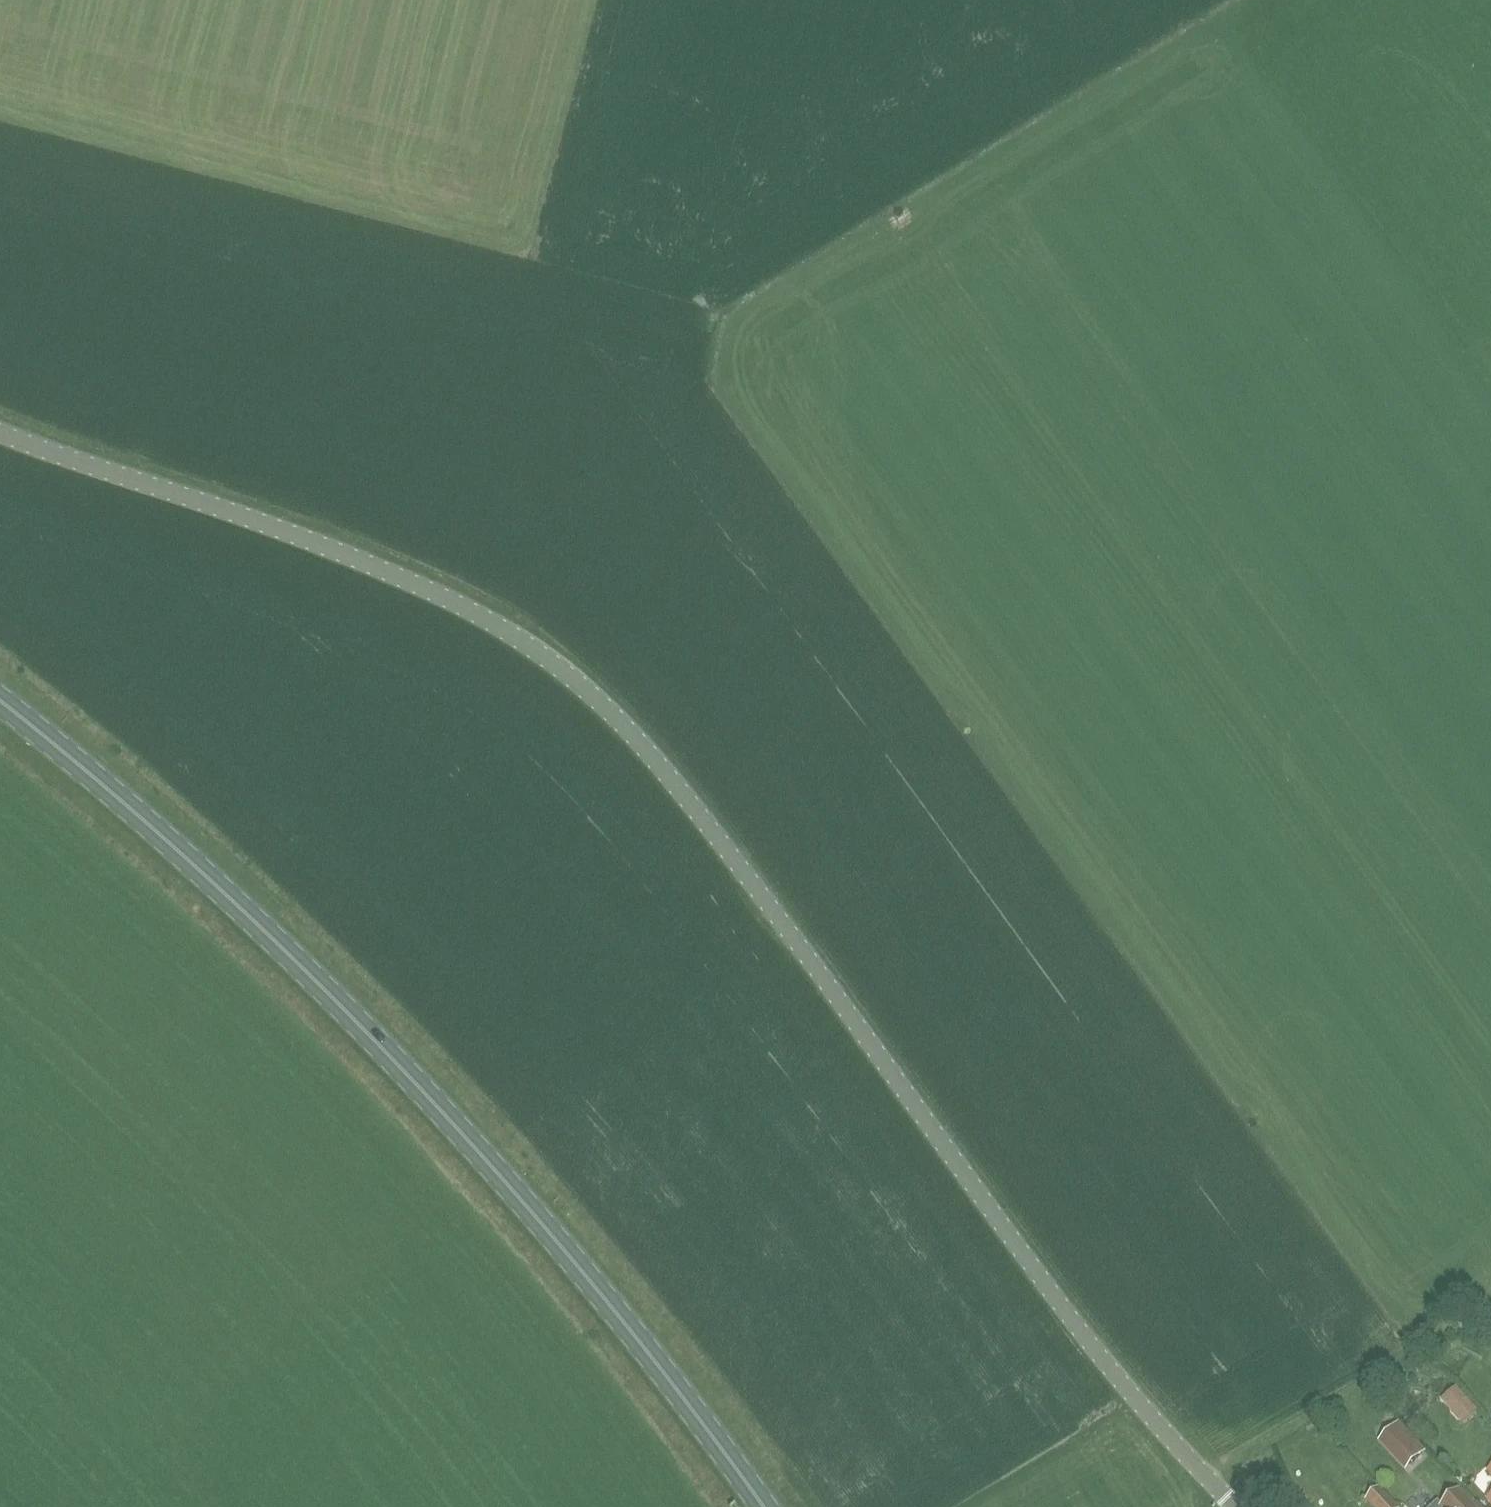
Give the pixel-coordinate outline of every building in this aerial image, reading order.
[(1460,1427),(1476,1414),(1455,1391),(1440,1404),(1460,1427)] [(1384,1437),(1410,1465),(1425,1451),(1399,1423),(1384,1437)] [(1368,1501),(1373,1506),(1396,1506),(1379,1490),(1368,1501)] [(1459,1492),(1443,1506),(1474,1506),(1459,1492)]
